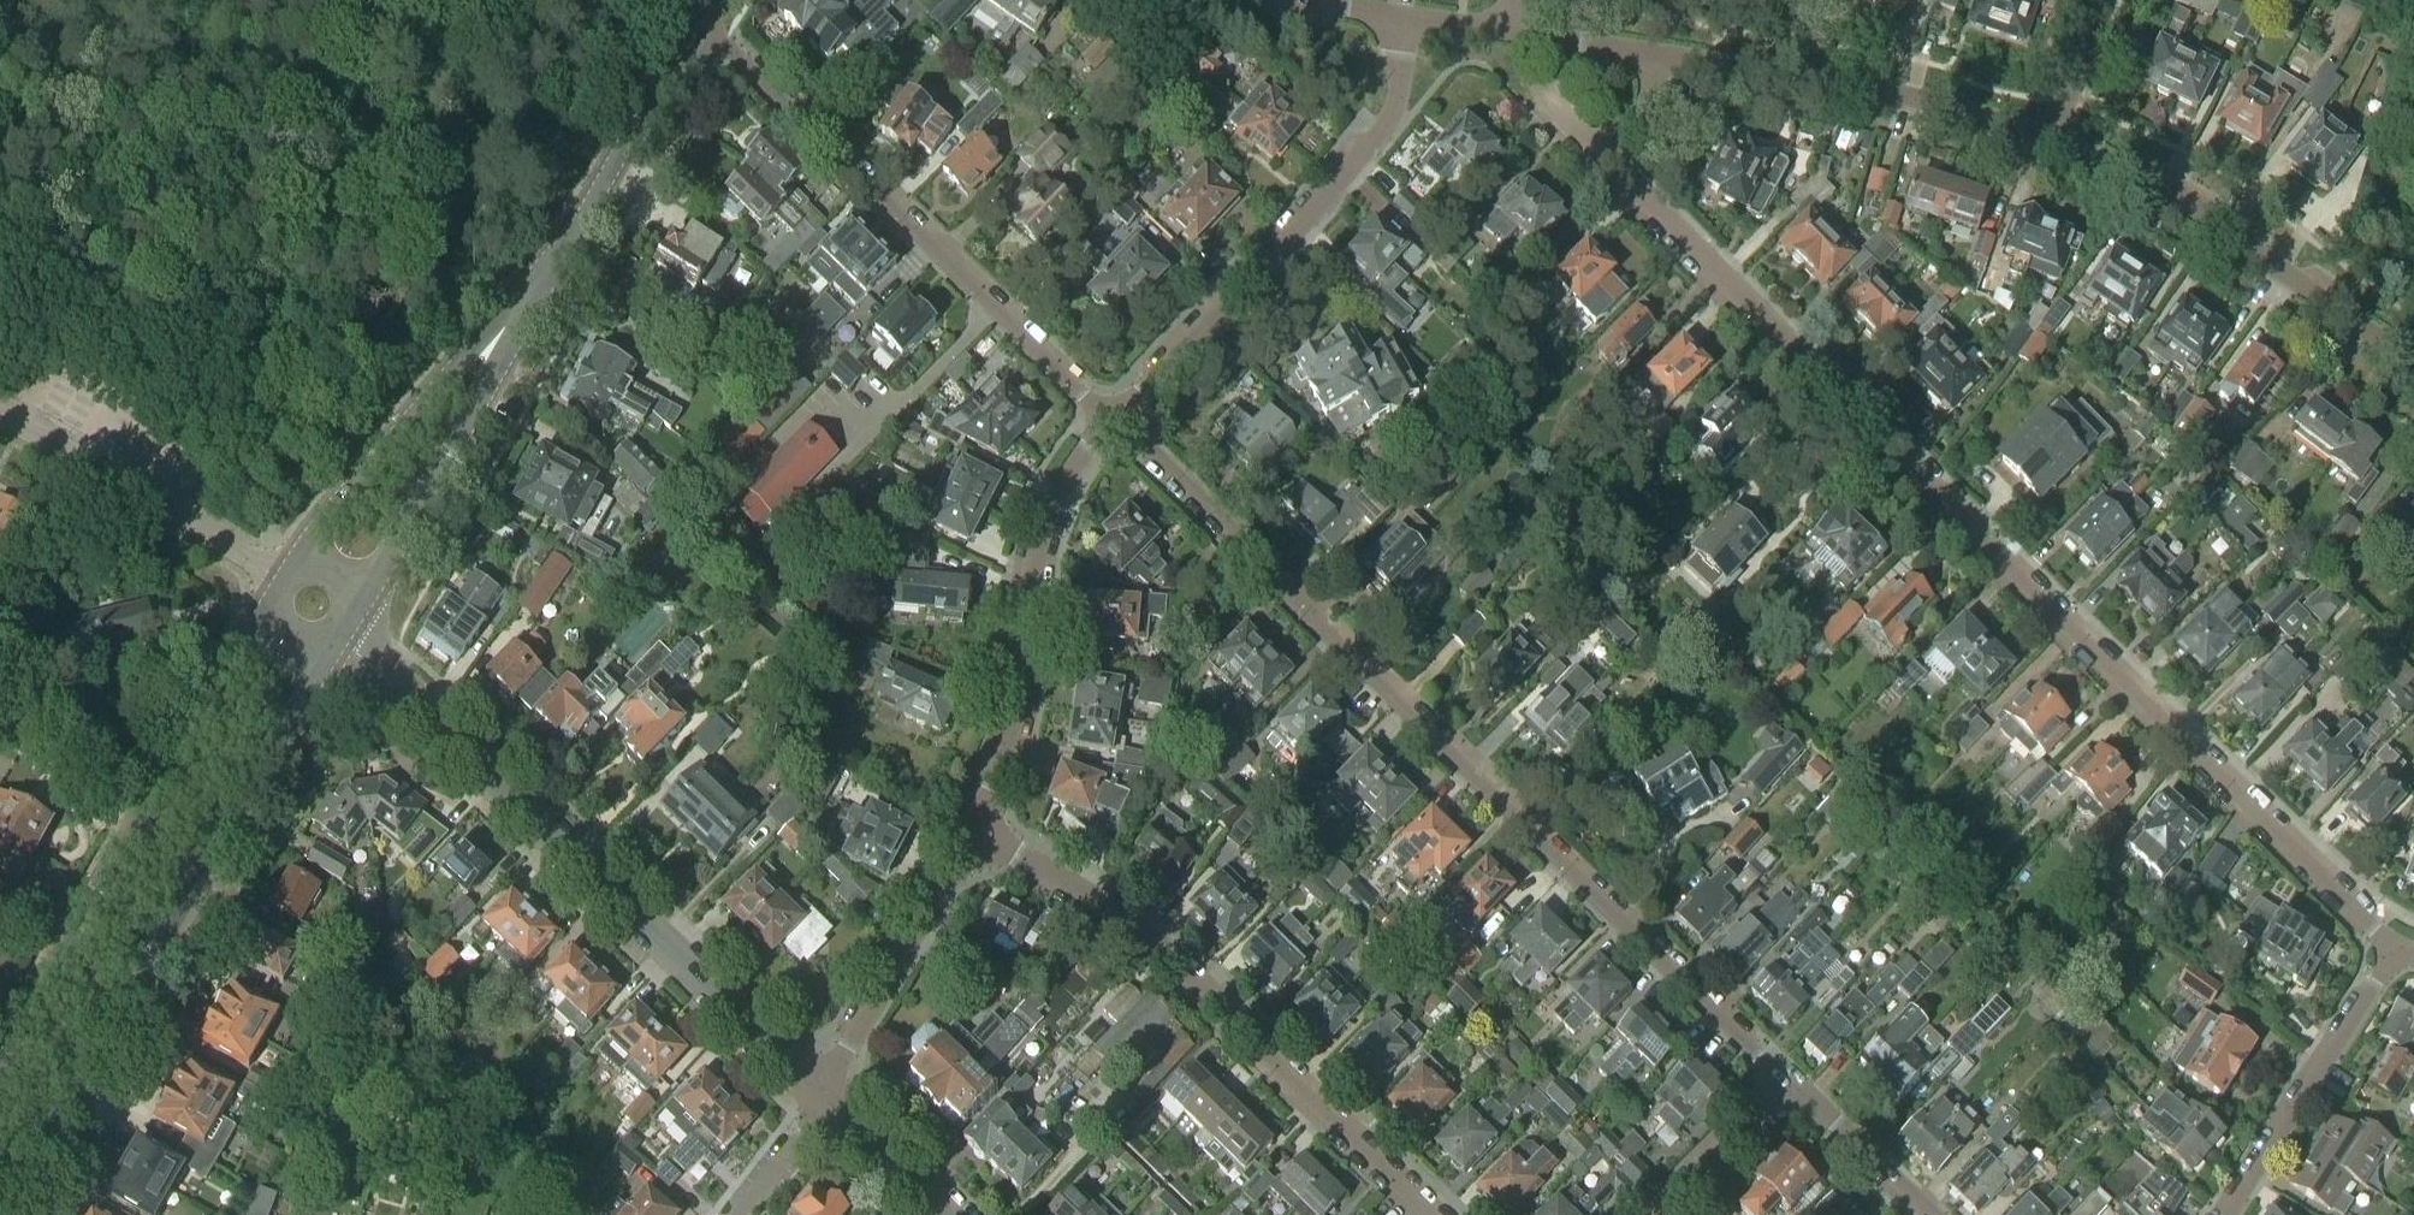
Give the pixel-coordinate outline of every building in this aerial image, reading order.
[(840,0),(783,0),(778,5),(778,12),(827,62),(843,47),(860,66),(899,28),(884,13),(894,3),(891,0),(849,0),(843,5),(839,1),(840,0)] [(976,1),(975,0),(950,0),(931,20),(946,33),(976,1)] [(1016,22),(1011,19),(1024,0),(987,0),(978,13),(998,27),(997,28),(1007,35),(1016,22)] [(1055,9),(1043,0),(1024,0),(1011,19),(1016,22),(1007,35),(997,28),(987,43),(1004,55),(1011,46),(1007,44),(1020,25),(1036,36),(1055,9)] [(1971,22),(2023,40),(2037,0),(1978,0),(1971,22)] [(2219,2),(2213,0),(2175,0),(2173,4),(2201,14),(2201,15),(2212,19),(2219,2)] [(2306,16),(2259,0),(2243,0),(2240,9),(2243,10),(2255,14),(2269,19),(2302,30),(2306,16)] [(2167,97),(2169,96),(2172,97),(2191,58),(2173,49),(2189,16),(2176,10),(2152,59),(2147,57),(2142,65),(2148,67),(2141,82),(2156,90),(2157,92),(2167,97)] [(2243,40),(2255,14),(2243,10),(2231,34),(2243,40)] [(2256,46),(2269,19),(2255,14),(2243,40),(2256,46)] [(1095,72),(1117,49),(1103,36),(1081,59),(1095,72)] [(1127,41),(1111,58),(1125,71),(1141,55),(1127,41)] [(1201,42),(1186,61),(1210,79),(1220,67),(1214,63),(1219,57),(1201,42)] [(987,73),(1002,58),(987,44),(973,59),(987,73)] [(1009,99),(1044,63),(1027,46),(992,81),(1009,99)] [(2196,109),(2220,61),(2207,54),(2202,63),(2191,58),(2172,97),(2196,109)] [(1125,87),(1133,79),(1125,71),(1111,58),(1085,85),(1102,101),(1120,82),(1125,87)] [(2309,106),(2337,69),(2327,61),(2299,97),(2309,106)] [(2260,101),(2272,81),(2248,67),(2217,120),(2240,134),(2259,101),(2260,101)] [(2320,114),(2344,83),(2334,75),(2338,70),(2337,69),(2309,106),(2320,114)] [(1274,93),(1261,83),(1243,105),(1287,142),(1302,123),(1285,109),(1289,105),(1274,93)] [(909,95),(900,88),(896,89),(886,103),(886,108),(895,115),(882,133),(902,148),(908,139),(930,155),(946,134),(952,126),(910,94),(909,95)] [(983,125),(1003,104),(991,92),(956,128),(968,140),(972,136),(983,125)] [(2263,147),(2289,103),(2276,96),(2270,107),(2260,101),(2259,101),(2240,134),(2263,147)] [(1287,142),(1243,105),(1243,106),(1255,115),(1250,121),(1241,113),(1232,124),(1241,132),(1236,137),(1251,150),(1254,146),(1271,160),(1287,142)] [(2329,125),(2317,116),(2284,161),(2306,177),(2335,137),(2340,130),(2332,125),(2329,125)] [(1482,134),(1462,117),(1449,132),(1448,132),(1421,164),(1432,174),(1446,157),(1456,165),(1482,134)] [(2379,123),(2365,119),(2358,145),(2371,149),(2379,123)] [(1036,243),(1071,207),(1045,182),(1073,154),(1045,127),(1018,155),(1034,171),(1023,183),(1029,189),(1006,213),(1036,243)] [(1185,147),(1194,137),(1184,127),(1174,136),(1185,147)] [(2327,192),(2356,153),(2359,149),(2349,143),(2349,137),(2340,130),(2335,137),(2306,177),(2327,192)] [(1463,199),(1490,168),(1489,167),(1501,153),(1494,147),(1494,144),(1482,134),(1456,165),(1466,174),(1452,190),(1463,199)] [(1866,152),(1870,140),(1857,136),(1854,149),(1866,152)] [(1001,163),(976,139),(943,173),(968,197),(1001,163)] [(1728,141),(1717,161),(1769,189),(1774,192),(1787,167),(1786,162),(1776,156),(1775,158),(1747,144),(1744,150),(1728,141)] [(748,169),(753,173),(785,205),(788,209),(790,209),(798,216),(801,219),(804,223),(816,234),(827,223),(790,187),(802,175),(769,142),(752,158),(755,162),(748,169)] [(1816,189),(1823,182),(1828,161),(1815,158),(1811,178),(1808,181),(1816,189)] [(1747,214),(1759,221),(1763,214),(1765,215),(1777,193),(1774,192),(1769,189),(1717,161),(1706,182),(1723,191),(1720,197),(1748,212),(1747,214)] [(1215,219),(1238,195),(1209,168),(1187,192),(1215,219)] [(1866,192),(1887,198),(1893,176),(1873,170),(1866,192)] [(738,221),(746,213),(763,229),(775,217),(793,234),(804,223),(801,219),(798,216),(790,209),(788,209),(785,205),(753,173),(730,197),(722,205),(722,210),(733,221),(738,221)] [(1941,221),(1952,187),(1917,176),(1906,210),(1941,221)] [(1135,203),(1144,194),(1128,181),(1120,189),(1135,203)] [(1798,208),(1800,206),(1816,189),(1808,181),(1789,199),(1798,208)] [(1529,187),(1523,182),(1515,190),(1510,185),(1500,196),(1505,200),(1491,216),(1489,214),(1483,221),(1485,223),(1482,226),(1493,236),(1508,219),(1517,227),(1544,196),(1533,187),(1529,187)] [(1802,264),(1829,236),(1818,225),(1823,220),(1813,210),(1832,191),(1823,182),(1816,189),(1800,206),(1809,214),(1781,242),(1793,254),(1792,258),(1798,264),(1801,263),(1802,264)] [(1187,192),(1180,184),(1159,206),(1166,214),(1165,216),(1193,243),(1215,219),(1187,192)] [(1975,232),(1986,198),(1952,187),(1941,221),(1975,232)] [(1130,227),(1144,213),(1134,204),(1135,203),(1120,189),(1106,204),(1130,227)] [(1404,193),(1393,204),(1408,219),(1419,208),(1404,193)] [(1524,262),(1552,230),(1551,230),(1565,214),(1544,196),(1517,227),(1527,236),(1513,253),(1524,262)] [(1896,228),(1902,208),(1887,203),(1881,224),(1896,228)] [(1411,221),(1422,232),(1436,217),(1425,207),(1411,221)] [(2044,224),(2017,212),(1998,258),(2011,263),(2007,272),(2024,279),(2027,271),(2031,261),(2028,259),(2044,224)] [(1424,258),(1380,217),(1361,237),(1392,265),(1401,255),(1415,268),(1424,258)] [(844,274),(874,244),(852,222),(815,260),(815,267),(833,285),(837,281),(844,274)] [(669,248),(656,267),(673,278),(667,288),(668,293),(683,302),(688,301),(694,292),(695,292),(701,282),(714,291),(734,258),(730,256),(736,248),(701,223),(694,232),(692,230),(678,253),(669,248)] [(2031,261),(2027,271),(2059,284),(2062,275),(2064,276),(2072,254),(2075,255),(2081,241),(2072,237),(2073,236),(2044,224),(2028,259),(2031,261)] [(1455,263),(1472,246),(1466,241),(1472,234),(1466,228),(1442,252),(1455,263)] [(1125,253),(1112,266),(1142,296),(1165,272),(1152,259),(1161,251),(1139,229),(1120,247),(1125,253)] [(1834,231),(1829,236),(1802,264),(1805,266),(1804,270),(1811,277),(1814,275),(1825,286),(1848,264),(1857,273),(1886,243),(1877,234),(1857,254),(1834,231)] [(1989,259),(1995,238),(1980,234),(1974,254),(1989,259)] [(1390,299),(1399,289),(1383,274),(1392,265),(1361,237),(1352,247),(1352,252),(1346,258),(1390,299)] [(859,303),(896,265),(874,244),(844,274),(837,281),(859,303)] [(1587,246),(1554,278),(1580,304),(1578,306),(1595,323),(1625,293),(1607,276),(1612,271),(1608,267),(1608,264),(1603,258),(1601,259),(1587,246)] [(1447,275),(1457,265),(1455,263),(1442,252),(1433,261),(1447,275)] [(2109,306),(2134,267),(2111,252),(2079,301),(2091,309),(2098,299),(2109,306)] [(1119,321),(1142,296),(1111,267),(1112,266),(1105,260),(1096,269),(1103,276),(1088,291),(1119,321)] [(2007,314),(2013,298),(1993,290),(2001,269),(1987,264),(1975,295),(1989,300),(2007,314)] [(2126,331),(2142,306),(2158,283),(2134,267),(2109,306),(2120,314),(2114,323),(2126,331)] [(1865,325),(1892,299),(1880,287),(1885,281),(1874,271),(1843,303),(1854,315),(1853,319),(1859,324),(1863,324),(1865,325)] [(1497,295),(1489,302),(1500,312),(1507,305),(1497,295)] [(1892,299),(1865,325),(1867,327),(1866,331),(1872,337),(1876,336),(1887,347),(1909,325),(1917,333),(1922,328),(1935,316),(1947,304),(1938,295),(1919,315),(1909,304),(1903,310),(1892,299)] [(811,351),(846,316),(825,296),(791,331),(811,351)] [(2052,333),(2070,309),(2058,300),(2049,313),(2049,312),(2035,330),(2046,338),(2051,332),(2052,333)] [(2168,366),(2171,363),(2180,349),(2204,315),(2183,300),(2147,351),(2168,366)] [(916,312),(907,302),(874,336),(884,347),(879,352),(894,366),(935,324),(919,309),(916,312)] [(1628,353),(1654,327),(1645,318),(1652,312),(1642,302),(1610,334),(1615,340),(1598,357),(1610,369),(1627,352),(1628,353)] [(2034,333),(2035,330),(2049,312),(2037,304),(2023,324),(2034,333)] [(2195,374),(2226,331),(2204,315),(2180,349),(2171,363),(2182,371),(2185,367),(2195,374)] [(1922,328),(1931,337),(1943,324),(1935,316),(1922,328)] [(1909,375),(1924,391),(1958,358),(1943,344),(1953,334),(1943,324),(1931,337),(1904,364),(1912,372),(1909,375)] [(2034,333),(2023,324),(2021,327),(2019,325),(1999,352),(2012,362),(2034,333)] [(2034,368),(2052,344),(2045,339),(2046,338),(2035,330),(2034,333),(2012,362),(2015,364),(2019,358),(2034,368)] [(1365,361),(1351,336),(1297,367),(1298,368),(1290,373),(1288,376),(1297,391),(1300,392),(1309,387),(1325,415),(1326,415),(1330,423),(1332,422),(1336,430),(1338,429),(1343,438),(1418,395),(1390,346),(1365,361)] [(1666,408),(1675,400),(1707,368),(1703,364),(1703,361),(1698,355),(1695,355),(1682,343),(1659,365),(1652,358),(1634,376),(1666,408)] [(2111,376),(2129,351),(2119,344),(2101,368),(2111,376)] [(597,349),(589,345),(579,363),(588,368),(584,375),(649,411),(663,424),(664,423),(670,429),(677,421),(683,411),(634,384),(633,386),(628,383),(636,369),(598,349),(597,349)] [(854,345),(846,353),(855,362),(863,353),(854,345)] [(1227,371),(1239,359),(1227,348),(1215,360),(1227,371)] [(2123,384),(2141,360),(2129,351),(2111,376),(2123,384)] [(2252,405),(2278,371),(2252,351),(2218,396),(2229,404),(2237,394),(2252,405)] [(849,392),(867,373),(855,362),(846,353),(828,372),(849,392)] [(734,390),(746,375),(720,354),(708,369),(734,390)] [(1971,372),(1958,358),(1924,391),(1940,407),(1943,403),(1952,412),(1991,372),(1981,362),(1971,372)] [(738,404),(746,412),(767,432),(769,434),(813,389),(781,359),(738,404)] [(649,411),(584,375),(579,384),(571,379),(561,398),(568,402),(568,403),(607,423),(614,410),(658,433),(663,424),(649,411)] [(1034,427),(1034,423),(1036,421),(1017,402),(1017,399),(1012,393),(1008,393),(994,379),(973,400),(984,411),(1016,441),(1024,433),(1028,433),(1034,427)] [(1725,449),(1757,418),(1732,393),(1701,424),(1725,449)] [(2166,416),(2177,424),(2193,401),(2183,393),(2166,416)] [(1004,454),(1008,454),(1014,448),(1013,444),(1016,441),(984,411),(973,400),(950,424),(944,417),(938,414),(928,432),(960,449),(966,438),(1001,456),(1004,454)] [(2193,401),(2177,424),(2169,435),(2189,450),(2215,417),(2193,401)] [(2120,443),(2080,402),(2066,416),(2058,407),(2043,422),(2043,421),(2002,460),(2039,499),(2080,460),(2079,459),(2094,444),(2118,469),(2147,441),(2157,424),(2148,415),(2120,443)] [(1306,431),(1280,405),(1256,429),(1233,406),(1215,425),(1219,428),(1218,429),(1223,434),(1224,433),(1230,440),(1226,444),(1259,477),(1306,431)] [(2330,463),(2330,462),(2352,433),(2315,405),(2293,434),(2330,462),(2329,462),(2330,463)] [(746,412),(708,448),(729,469),(767,432),(746,412)] [(1660,461),(1698,422),(1689,413),(1675,429),(1674,428),(1659,443),(1650,452),(1660,461)] [(1659,443),(1674,428),(1662,416),(1648,431),(1659,443)] [(898,436),(916,444),(922,432),(905,423),(898,436)] [(775,518),(837,454),(823,440),(808,426),(745,489),(740,484),(726,498),(767,537),(781,523),(775,518)] [(2369,471),(2365,468),(2380,448),(2355,429),(2352,433),(2330,462),(2330,463),(2358,484),(2346,500),(2356,507),(2378,477),(2369,471)] [(659,481),(666,475),(631,440),(610,462),(644,497),(646,495),(659,481)] [(2256,488),(2275,465),(2249,445),(2229,469),(2236,474),(2230,480),(2245,492),(2251,484),(2256,488)] [(1546,463),(1536,453),(1529,461),(1539,470),(1546,463)] [(545,454),(520,501),(568,527),(581,534),(570,554),(604,573),(615,554),(590,541),(611,502),(601,496),(603,493),(590,486),(593,480),(545,454)] [(948,494),(984,512),(999,482),(964,464),(963,465),(953,460),(938,489),(948,494)] [(2205,506),(2227,482),(2214,470),(2192,494),(2205,506)] [(841,488),(858,496),(865,482),(849,474),(841,488)] [(2136,498),(2149,485),(2139,476),(2126,488),(2136,498)] [(659,481),(646,495),(666,515),(680,502),(659,481)] [(1301,482),(1282,501),(1286,505),(1291,510),(1292,509),(1301,518),(1297,522),(1327,553),(1379,502),(1364,487),(1358,493),(1353,487),(1344,496),(1339,491),(1324,505),(1301,482)] [(633,518),(648,503),(627,483),(613,499),(633,518)] [(2081,551),(2134,498),(2119,483),(2101,502),(2100,501),(2066,536),(2081,551)] [(848,496),(835,489),(826,498),(838,504),(848,496)] [(969,542),(984,512),(948,494),(938,489),(923,518),(934,524),(933,524),(969,542)] [(2096,565),(2130,531),(2129,530),(2148,512),(2134,498),(2081,551),(2096,565)] [(2248,553),(2258,543),(2242,528),(2257,513),(2241,498),(2217,524),(2248,553)] [(0,499),(0,500),(0,554),(13,561),(24,539),(16,535),(27,513),(0,499)] [(1158,538),(1128,508),(1126,511),(1121,510),(1114,517),(1114,523),(1105,532),(1109,536),(1110,536),(1136,561),(1144,570),(1154,579),(1162,572),(1165,569),(1159,563),(1158,555),(1150,546),(1158,538)] [(685,531),(705,551),(728,528),(708,509),(685,531)] [(1844,521),(1836,513),(1811,539),(1812,539),(1802,549),(1825,571),(1863,530),(1848,516),(1844,521)] [(1411,514),(1363,565),(1389,589),(1392,585),(1406,598),(1433,568),(1421,556),(1438,539),(1411,514)] [(2328,568),(2352,537),(2352,536),(2360,526),(2346,516),(2315,558),(2328,568)] [(1725,588),(1739,573),(1733,568),(1749,551),(1747,549),(1757,539),(1733,517),(1710,541),(1703,534),(1693,545),(1700,552),(1687,566),(1711,588),(1717,581),(1725,588)] [(2140,541),(2159,522),(2154,517),(2141,530),(2142,531),(2136,537),(2140,541)] [(515,541),(521,530),(506,523),(501,533),(515,541)] [(2397,539),(2373,523),(2367,532),(2360,526),(2352,536),(2352,537),(2360,543),(2359,545),(2383,561),(2397,539)] [(2412,532),(2408,529),(2398,546),(2413,556),(2413,529),(2412,532)] [(1856,581),(1881,555),(1872,547),(1877,543),(1863,530),(1825,571),(1846,591),(1856,581)] [(910,536),(886,534),(882,568),(897,570),(893,608),(944,614),(944,621),(963,623),(963,616),(966,616),(967,606),(969,606),(971,593),(968,593),(969,583),(937,580),(937,572),(924,570),(927,546),(915,545),(916,539),(910,536)] [(1144,570),(1136,561),(1110,536),(1109,536),(1099,547),(1099,552),(1096,555),(1112,571),(1115,568),(1121,575),(1124,572),(1133,581),(1138,576),(1148,586),(1154,579),(1144,570)] [(766,543),(760,548),(770,557),(779,548),(774,543),(766,543)] [(2163,555),(2154,545),(2144,554),(2144,553),(2116,581),(2121,587),(2119,589),(2134,604),(2136,601),(2164,573),(2155,564),(2163,555)] [(545,547),(534,562),(543,568),(554,552),(545,547)] [(569,584),(576,573),(570,570),(575,563),(556,550),(518,607),(537,620),(564,580),(569,584)] [(2158,623),(2186,596),(2176,585),(2190,570),(2191,561),(2183,554),(2164,573),(2136,601),(2158,623)] [(1472,604),(1495,581),(1482,567),(1459,590),(1472,604)] [(1184,569),(1174,580),(1187,591),(1197,580),(1184,569)] [(444,645),(487,583),(472,572),(454,597),(452,595),(426,632),(444,645)] [(1910,589),(1902,582),(1893,592),(1890,589),(1876,604),(1879,607),(1865,622),(1896,652),(1911,638),(1902,629),(1932,597),(1928,594),(1928,591),(1923,586),(1920,586),(1916,582),(1910,589)] [(461,658),(488,620),(486,619),(503,595),(487,583),(444,645),(461,658)] [(2326,583),(2303,607),(2323,627),(2346,603),(2326,583)] [(2189,659),(2243,606),(2226,589),(2210,605),(2211,607),(2174,643),(2189,659)] [(2287,590),(2262,614),(2273,625),(2297,600),(2287,590)] [(1090,616),(1085,618),(1084,630),(1088,633),(1088,637),(1096,638),(1095,648),(1106,649),(1107,639),(1135,642),(1135,641),(1148,642),(1150,618),(1165,620),(1167,598),(1151,597),(1152,594),(1138,593),(1137,603),(1123,602),(1123,601),(1101,599),(1101,600),(1091,599),(1090,616)] [(1813,642),(1818,637),(1816,635),(1841,609),(1831,598),(1800,630),(1813,642)] [(1864,617),(1849,603),(1843,610),(1841,609),(1816,635),(1818,637),(1832,651),(1864,617)] [(153,615),(150,604),(84,620),(38,630),(50,669),(95,659),(159,643),(156,631),(164,629),(160,613),(153,615)] [(2310,619),(2296,605),(2275,627),(2289,641),(2310,619)] [(2236,643),(2235,643),(2257,621),(2243,606),(2189,659),(2204,674),(2236,643)] [(1608,610),(1597,623),(1625,649),(1636,637),(1608,610)] [(1704,613),(1669,649),(1683,663),(1718,626),(1704,613)] [(1465,649),(1486,626),(1474,614),(1452,637),(1465,649)] [(1958,675),(1988,644),(1964,620),(1933,651),(1934,652),(1923,663),(1946,686),(1957,674),(1958,675)] [(2378,650),(2387,638),(2375,627),(2365,639),(2378,650)] [(1253,636),(1246,628),(1218,656),(1219,657),(1210,666),(1232,688),(1241,679),(1242,680),(1272,649),(1256,634),(1253,636)] [(1536,646),(1519,629),(1477,671),(1478,673),(1477,678),(1487,688),(1492,686),(1502,697),(1552,646),(1544,637),(1536,646)] [(531,660),(541,649),(541,648),(545,645),(535,635),(532,638),(531,637),(520,649),(516,645),(487,675),(514,700),(517,697),(531,711),(557,684),(531,660)] [(852,635),(845,651),(856,656),(863,639),(852,635)] [(887,670),(894,652),(863,639),(856,656),(856,657),(887,670)] [(627,700),(633,705),(615,725),(629,738),(626,742),(631,747),(627,751),(627,760),(635,768),(642,767),(684,724),(654,695),(697,650),(686,640),(648,680),(646,683),(645,682),(644,682),(636,691),(627,700),(627,699),(627,700)] [(1981,698),(2012,667),(1988,644),(1958,675),(1981,698)] [(1255,710),(1263,702),(1292,674),(1284,666),(1286,664),(1272,649),(1242,680),(1254,692),(1246,701),(1255,710)] [(2408,687),(2413,681),(2413,673),(2388,649),(2374,664),(2413,703),(2413,693),(2408,687)] [(1749,674),(1767,667),(1762,654),(1744,662),(1749,674)] [(2348,654),(2332,673),(2343,684),(2360,665),(2348,654)] [(2286,672),(2271,658),(2260,669),(2230,700),(2244,714),(2286,672)] [(1901,702),(1926,676),(1911,661),(1886,687),(1901,702)] [(1786,694),(1805,673),(1794,662),(1774,683),(1786,694)] [(1557,663),(1539,682),(1546,689),(1564,670),(1557,663)] [(2286,672),(2244,714),(2260,729),(2290,697),(2289,697),(2309,677),(2296,664),(2287,673),(2286,672)] [(925,685),(890,670),(878,696),(902,707),(899,714),(941,733),(943,728),(948,728),(953,717),(950,713),(956,699),(946,695),(947,693),(926,684),(925,685)] [(1525,720),(1529,723),(1525,727),(1538,739),(1541,736),(1544,738),(1583,699),(1592,689),(1574,671),(1553,693),(1552,692),(1525,720)] [(628,683),(636,691),(644,682),(645,682),(646,683),(648,680),(639,672),(628,683)] [(568,680),(536,714),(536,722),(544,730),(551,729),(556,733),(557,732),(569,744),(575,737),(575,738),(598,714),(606,721),(627,700),(627,699),(601,674),(582,693),(568,680)] [(1167,709),(1172,682),(1142,677),(1137,704),(1167,709)] [(1080,694),(1076,696),(1075,706),(1077,709),(1077,712),(1116,719),(1120,700),(1131,702),(1134,689),(1122,687),(1122,686),(1083,679),(1080,694)] [(2396,701),(2410,714),(2413,710),(2413,704),(2394,685),(2387,693),(2396,701)] [(2053,702),(2038,687),(2031,695),(2024,688),(2001,711),(2001,712),(1994,718),(2001,725),(1999,727),(1999,729),(2011,742),(2014,739),(2015,740),(2053,702)] [(1583,699),(1544,738),(1566,759),(1569,756),(1578,764),(1602,740),(1584,723),(1605,702),(1593,690),(1592,689),(1583,699)] [(1305,751),(1336,720),(1312,696),(1281,727),(1281,728),(1273,737),(1268,742),(1277,751),(1282,745),(1296,760),(1305,751)] [(2044,754),(2067,731),(2061,724),(2068,717),(2053,702),(2015,740),(2029,754),(2036,746),(2044,754)] [(1962,732),(1979,714),(1970,706),(1953,724),(1962,732)] [(1076,715),(1073,717),(1071,728),(1074,731),(1071,745),(1117,753),(1114,766),(1126,768),(1147,771),(1149,754),(1123,750),(1125,741),(1113,739),(1116,719),(1077,712),(1076,715)] [(2357,722),(2365,730),(2365,731),(2372,724),(2363,715),(2357,722)] [(2307,774),(2353,726),(2344,717),(2324,737),(2310,725),(2284,752),(2307,774)] [(710,758),(733,734),(717,718),(694,742),(710,758)] [(1965,755),(1989,730),(1977,719),(1953,744),(1965,755)] [(1767,754),(1742,781),(1761,798),(1805,750),(1786,733),(1784,736),(1773,726),(1757,745),(1767,754)] [(2363,735),(2353,726),(2307,774),(2329,795),(2355,767),(2353,765),(2361,757),(2351,747),(2363,735)] [(1213,772),(1240,745),(1226,731),(1199,759),(1213,772)] [(596,734),(587,744),(594,752),(604,741),(596,734)] [(1225,785),(1255,757),(1244,745),(1214,773),(1225,785)] [(2115,756),(2106,747),(2102,750),(2099,747),(2092,755),(2085,749),(2064,771),(2064,770),(2058,776),(2050,767),(2023,795),(2031,803),(2051,783),(2062,794),(2074,781),(2085,792),(2115,763),(2112,760),(2115,756)] [(2394,778),(2405,767),(2385,749),(2375,760),(2383,767),(2376,774),(2364,786),(2366,788),(2347,808),(2371,831),(2409,792),(2394,778)] [(1379,763),(1368,752),(1340,780),(1341,781),(1332,789),(1338,795),(1333,800),(1350,817),(1363,803),(1364,804),(1392,775),(1389,773),(1389,769),(1383,762),(1379,763)] [(1654,755),(1633,769),(1641,781),(1639,782),(1653,804),(1657,811),(1667,804),(1678,823),(1679,824),(1711,804),(1712,805),(1727,796),(1721,785),(1722,785),(1710,766),(1708,768),(1694,776),(1680,755),(1662,767),(1654,755)] [(825,757),(813,795),(823,802),(843,767),(825,757)] [(2023,795),(2050,767),(2042,760),(2033,769),(2031,768),(2009,790),(2018,800),(2023,795)] [(2106,814),(2128,792),(2122,785),(2129,777),(2115,763),(2085,792),(2086,793),(2078,801),(2079,807),(2085,813),(2089,812),(2096,819),(2069,846),(2086,863),(2121,828),(2106,814)] [(1058,782),(1054,784),(1050,793),(1053,798),(1051,801),(1068,807),(1066,813),(1089,829),(1094,816),(1122,827),(1145,782),(1147,771),(1126,768),(1114,766),(1114,767),(1103,765),(1099,779),(1084,773),(1083,776),(1063,769),(1058,782)] [(689,835),(728,796),(700,768),(687,780),(690,782),(663,809),(689,835)] [(1195,796),(1210,777),(1203,771),(1188,789),(1195,796)] [(1393,777),(1392,775),(1364,804),(1376,816),(1368,824),(1377,833),(1385,825),(1386,826),(1414,797),(1403,787),(1404,782),(1397,776),(1393,777)] [(1229,835),(1243,820),(1242,820),(1250,811),(1210,777),(1195,796),(1221,817),(1215,824),(1229,835)] [(364,784),(371,832),(384,830),(399,842),(400,841),(404,845),(402,847),(407,853),(405,855),(418,867),(439,845),(427,833),(423,836),(411,827),(428,805),(410,792),(406,798),(384,781),(364,784)] [(371,832),(364,784),(344,787),(329,808),(324,804),(310,822),(347,850),(360,834),(371,832)] [(1825,825),(1852,796),(1841,786),(1827,800),(1837,809),(1824,824),(1825,825)] [(784,830),(807,806),(790,789),(767,814),(784,830)] [(0,792),(0,833),(34,853),(51,822),(42,818),(44,813),(34,807),(32,810),(0,792)] [(745,837),(757,824),(728,796),(689,835),(717,862),(743,835),(745,837)] [(1840,838),(1867,809),(1852,796),(1825,825),(1840,838)] [(2143,862),(2159,842),(2184,811),(2166,796),(2134,832),(2138,835),(2127,846),(2143,860),(2142,861),(2143,862)] [(843,808),(836,804),(833,811),(839,814),(837,818),(875,839),(874,840),(897,853),(901,846),(906,845),(911,835),(910,830),(892,820),(894,817),(875,806),(867,819),(844,806),(843,808)] [(1141,846),(1151,853),(1161,861),(1150,875),(1155,878),(1154,882),(1161,888),(1166,887),(1169,889),(1193,858),(1185,852),(1194,841),(1183,833),(1187,828),(1176,820),(1166,811),(1161,812),(1151,826),(1155,829),(1141,846)] [(2172,865),(2204,829),(2184,811),(2159,842),(2143,862),(2161,878),(2172,865)] [(1398,886),(1451,832),(1432,813),(1404,842),(1413,849),(1387,875),(1398,886)] [(1905,828),(1917,839),(1928,828),(1917,817),(1905,828)] [(875,839),(837,818),(830,831),(854,844),(847,857),(884,877),(884,876),(889,874),(895,864),(894,859),(897,853),(874,840),(875,839)] [(1239,851),(1256,831),(1243,820),(1229,835),(1225,839),(1239,851)] [(794,822),(780,836),(800,856),(814,842),(794,822)] [(1295,831),(1288,823),(1276,836),(1283,843),(1295,831)] [(1739,862),(1763,837),(1750,824),(1726,850),(1739,862)] [(1440,877),(1468,848),(1451,832),(1398,886),(1407,894),(1432,869),(1440,877)] [(34,853),(0,833),(0,875),(16,884),(34,853)] [(451,842),(433,862),(440,869),(468,895),(490,872),(463,845),(459,849),(451,842)] [(1951,868),(1963,856),(1949,843),(1938,855),(1951,868)] [(2199,869),(2219,883),(2227,871),(2219,865),(2227,854),(2215,846),(2199,869)] [(342,883),(351,867),(318,847),(308,863),(342,883)] [(854,912),(867,899),(848,881),(852,878),(831,857),(822,867),(843,886),(836,894),(854,912)] [(2404,878),(2413,883),(2413,858),(2404,878)] [(1746,894),(1768,872),(1756,860),(1734,883),(1733,882),(1688,929),(1702,943),(1734,909),(1729,904),(1742,890),(1746,894)] [(1336,894),(1353,877),(1337,861),(1320,878),(1336,894)] [(2166,910),(2190,874),(2179,864),(2151,897),(2166,910)] [(766,885),(776,875),(767,866),(757,877),(756,876),(727,906),(750,929),(780,899),(766,885)] [(1506,883),(1501,878),(1498,878),(1487,866),(1456,898),(1453,895),(1439,910),(1466,936),(1511,890),(1507,886),(1506,883)] [(1237,896),(1244,888),(1226,870),(1219,878),(1218,877),(1203,892),(1205,894),(1193,907),(1196,910),(1197,915),(1203,921),(1207,921),(1211,924),(1237,896)] [(1688,929),(1733,882),(1721,870),(1708,883),(1706,882),(1674,916),(1688,929)] [(300,923),(320,890),(292,873),(272,907),(300,923)] [(2204,873),(2199,880),(2222,895),(2227,888),(2219,883),(2204,873)] [(868,898),(878,887),(860,876),(860,877),(853,884),(868,898)] [(1319,886),(1310,878),(1300,888),(1309,896),(1319,886)] [(2181,925),(2198,900),(2195,899),(2204,886),(2192,878),(2167,916),(2181,925)] [(1352,881),(1338,896),(1361,919),(1375,904),(1352,881)] [(1942,936),(1969,910),(1946,886),(1919,912),(1942,936)] [(1241,929),(1256,914),(1255,914),(1263,906),(1244,888),(1237,896),(1211,924),(1212,926),(1213,930),(1219,937),(1223,937),(1227,940),(1239,927),(1241,929)] [(1797,915),(1810,901),(1800,891),(1788,903),(1787,902),(1725,966),(1739,979),(1799,917),(1797,915)] [(535,914),(513,894),(499,909),(497,908),(472,934),(482,943),(492,932),(505,944),(506,945),(535,914)] [(1725,966),(1787,902),(1779,894),(1749,924),(1744,919),(1712,953),(1725,966)] [(454,933),(476,910),(463,898),(441,922),(454,933)] [(780,899),(750,929),(773,952),(780,944),(801,965),(832,933),(811,912),(813,911),(803,902),(793,912),(780,899)] [(990,912),(986,920),(987,923),(986,927),(1005,937),(999,948),(1015,955),(1020,945),(1022,945),(1029,931),(1040,937),(1044,929),(1061,938),(1069,922),(1048,912),(1046,915),(1038,911),(1037,914),(1020,905),(1018,908),(1000,899),(994,911),(990,912)] [(2009,913),(1995,902),(1988,911),(2001,922),(2009,913)] [(2243,920),(2307,961),(2309,959),(2318,965),(2329,947),(2320,941),(2321,940),(2305,930),(2307,926),(2282,910),(2279,914),(2262,902),(2254,905),(2243,920)] [(1388,920),(1377,908),(1364,920),(1389,946),(1409,926),(1396,913),(1388,920)] [(1793,982),(1824,949),(1812,937),(1828,922),(1816,910),(1787,940),(1797,951),(1787,961),(1783,956),(1750,990),(1766,1006),(1779,992),(1784,996),(1795,985),(1793,982)] [(1254,967),(1261,974),(1305,929),(1311,922),(1301,913),(1292,922),(1288,918),(1274,934),(1268,929),(1242,956),(1245,959),(1246,963),(1251,967),(1254,967)] [(1512,978),(1559,930),(1541,913),(1513,942),(1521,949),(1502,968),(1512,978)] [(542,950),(557,935),(535,914),(506,945),(505,944),(495,955),(519,978),(544,952),(542,950)] [(2115,934),(2124,921),(2113,914),(2105,927),(2115,934)] [(2260,946),(2254,956),(2294,982),(2307,961),(2243,920),(2236,931),(2260,946)] [(1076,942),(1083,928),(1074,923),(1067,937),(1076,942)] [(326,959),(335,943),(304,924),(295,940),(326,959)] [(1305,929),(1261,974),(1268,981),(1268,985),(1273,989),(1276,989),(1280,993),(1306,966),(1297,957),(1312,942),(1307,936),(1310,933),(1305,929)] [(283,985),(301,955),(259,930),(241,960),(283,985)] [(1549,977),(1577,948),(1559,930),(1512,978),(1522,988),(1541,969),(1549,977)] [(1338,966),(1363,940),(1354,932),(1329,958),(1338,966)] [(1464,978),(1483,958),(1467,944),(1448,963),(1464,978)] [(434,986),(460,959),(446,946),(421,972),(434,986)] [(1779,992),(1766,1006),(1773,1013),(1772,1017),(1778,1023),(1782,1022),(1785,1025),(1810,1001),(1806,997),(1837,966),(1836,965),(1840,960),(1828,948),(1825,951),(1824,949),(1793,982),(1795,985),(1784,996),(1779,992)] [(559,965),(557,964),(532,990),(542,999),(552,988),(566,1001),(595,971),(573,950),(559,965)] [(961,955),(955,966),(965,972),(971,961),(961,955)] [(1895,988),(1916,966),(1907,956),(1893,971),(1890,968),(1878,981),(1881,984),(1864,1001),(1855,992),(1833,1015),(1832,1014),(1804,1044),(1824,1064),(1895,988)] [(1563,1026),(1612,975),(1594,958),(1564,989),(1572,997),(1553,1016),(1563,1026)] [(1011,981),(980,965),(972,979),(1003,995),(1011,981)] [(1909,1001),(1930,979),(1916,966),(1895,988),(1909,1001)] [(2209,1005),(2220,989),(2190,967),(2179,984),(2209,1005)] [(1835,995),(1853,977),(1843,968),(1826,986),(1835,995)] [(1308,994),(1296,1006),(1300,1010),(1299,1014),(1306,1021),(1311,1021),(1313,1023),(1340,996),(1348,989),(1329,970),(1322,978),(1321,977),(1306,992),(1308,994)] [(595,971),(566,1001),(556,1012),(579,1034),(580,1033),(584,1037),(592,1028),(588,1024),(603,1008),(602,1007),(617,992),(595,971)] [(1601,1023),(1630,993),(1612,975),(1563,1026),(1573,1035),(1593,1015),(1601,1023)] [(2053,1016),(2074,995),(2056,978),(2036,1000),(2053,1016)] [(1467,1021),(1486,1001),(1464,980),(1445,999),(1467,1021)] [(1377,1009),(1392,994),(1383,985),(1368,1000),(1377,1009)] [(272,1026),(280,1012),(232,986),(217,1013),(259,1037),(267,1023),(272,1026)] [(1103,1011),(1118,1025),(1142,1000),(1127,986),(1103,1011)] [(1340,996),(1313,1023),(1316,1026),(1315,1030),(1322,1037),(1326,1037),(1330,1040),(1342,1028),(1344,1030),(1359,1015),(1358,1014),(1365,1007),(1356,998),(1348,989),(1340,996)] [(1030,1034),(1044,1019),(1040,1015),(1048,1006),(1032,993),(1018,1009),(1011,1017),(1030,1034)] [(1385,1022),(1403,1005),(1392,994),(1377,1009),(1378,1010),(1375,1013),(1385,1022)] [(1428,1018),(1444,1001),(1436,994),(1421,1011),(1428,1018)] [(2076,1038),(2078,1036),(2097,1017),(2074,995),(2053,1016),(2076,1038)] [(1144,1101),(1194,1047),(1179,1033),(1182,1030),(1147,996),(1093,1053),(1117,1076),(1144,1101)] [(2406,996),(2391,1020),(2392,1021),(2381,1038),(2395,1047),(2391,1054),(2413,1068),(2413,1002),(2406,996)] [(1617,1073),(1663,1026),(1644,1007),(1617,1036),(1626,1044),(1599,1072),(1608,1081),(1617,1072),(1617,1073)] [(596,1052),(620,1074),(633,1060),(660,1032),(636,1010),(596,1052)] [(1854,1066),(1873,1084),(1926,1028),(1927,1027),(1910,1010),(1892,1030),(1890,1028),(1854,1066)] [(1963,1061),(1997,1027),(1981,1011),(1948,1046),(1963,1061)] [(2221,1023),(2219,1022),(2202,1011),(2186,1036),(2239,1072),(2256,1045),(2235,1032),(2240,1022),(2227,1014),(2221,1023)] [(249,1067),(256,1054),(251,1051),(259,1037),(217,1013),(201,1040),(249,1067)] [(923,1062),(907,1078),(907,1082),(918,1094),(922,1094),(932,1103),(983,1050),(1005,1027),(1004,1026),(993,1015),(977,1032),(979,1034),(972,1042),(957,1028),(945,1041),(944,1041),(932,1030),(925,1030),(912,1043),(912,1050),(923,1062)] [(2096,1055),(2115,1035),(2097,1017),(2078,1036),(2096,1055)] [(983,1050),(932,1103),(940,1111),(939,1115),(950,1126),(954,1126),(959,1121),(961,1122),(993,1089),(975,1071),(989,1056),(998,1065),(1027,1032),(1011,1018),(1004,1026),(1005,1027),(983,1050)] [(1346,1058),(1350,1061),(1350,1064),(1354,1069),(1358,1069),(1361,1072),(1400,1032),(1391,1023),(1382,1032),(1377,1026),(1375,1028),(1372,1028),(1367,1033),(1367,1036),(1366,1037),(1365,1036),(1356,1046),(1357,1047),(1346,1058)] [(1387,1076),(1396,1067),(1395,1066),(1422,1038),(1407,1024),(1400,1032),(1361,1072),(1364,1075),(1364,1078),(1369,1083),(1372,1083),(1375,1086),(1386,1075),(1387,1076)] [(1654,1072),(1682,1044),(1663,1026),(1617,1073),(1626,1082),(1645,1063),(1654,1072)] [(1926,1028),(1873,1084),(1893,1103),(1929,1065),(1927,1063),(1943,1046),(1943,1043),(1926,1028)] [(647,1094),(684,1054),(660,1032),(633,1060),(634,1061),(624,1072),(647,1094)] [(2079,1072),(2096,1055),(2078,1036),(2076,1038),(2078,1041),(2063,1057),(2079,1072)] [(2222,1099),(2239,1072),(2186,1036),(2184,1038),(2186,1039),(2170,1064),(2185,1074),(2185,1075),(2222,1099)] [(1481,1058),(1491,1048),(1481,1037),(1471,1048),(1481,1058)] [(561,1072),(581,1051),(570,1041),(550,1062),(561,1072)] [(1516,1041),(1504,1052),(1520,1068),(1532,1056),(1516,1041)] [(2391,1054),(2390,1053),(2370,1084),(2396,1101),(2404,1089),(2413,1094),(2413,1068),(2391,1054)] [(579,1073),(588,1062),(579,1055),(570,1066),(579,1073)] [(1495,1069),(1506,1080),(1516,1070),(1505,1059),(1495,1069)] [(1658,1115),(1667,1124),(1713,1078),(1706,1070),(1705,1068),(1701,1063),(1698,1063),(1694,1059),(1667,1087),(1677,1096),(1658,1115)] [(1401,1090),(1402,1091),(1391,1102),(1395,1105),(1394,1108),(1399,1113),(1402,1112),(1405,1116),(1445,1075),(1431,1061),(1411,1082),(1410,1081),(1401,1090)] [(1959,1085),(1973,1069),(1965,1062),(1951,1078),(1959,1085)] [(214,1115),(220,1118),(236,1091),(188,1063),(172,1091),(214,1115)] [(272,1097),(281,1082),(254,1067),(246,1081),(272,1097)] [(1218,1082),(1202,1067),(1197,1072),(1193,1067),(1165,1096),(1186,1115),(1218,1082)] [(689,1139),(691,1136),(700,1128),(730,1097),(706,1074),(688,1092),(685,1090),(666,1110),(677,1122),(674,1125),(689,1139)] [(1445,1075),(1405,1116),(1409,1119),(1409,1122),(1413,1127),(1417,1127),(1420,1130),(1430,1119),(1432,1120),(1441,1110),(1440,1109),(1451,1098),(1445,1093),(1454,1084),(1445,1075)] [(1544,1075),(1534,1085),(1544,1095),(1554,1085),(1544,1075)] [(1017,1103),(1035,1086),(1026,1077),(1009,1094),(1017,1103)] [(1713,1078),(1667,1124),(1677,1133),(1695,1114),(1705,1123),(1732,1096),(1728,1092),(1728,1090),(1723,1085),(1720,1085),(1713,1078)] [(1468,1097),(1478,1086),(1470,1079),(1460,1089),(1468,1097)] [(2087,1112),(2100,1099),(2082,1079),(2068,1093),(2087,1112)] [(1571,1120),(1580,1110),(1579,1109),(1583,1105),(1559,1081),(1545,1096),(1551,1104),(1569,1122),(1570,1121),(1568,1119),(1569,1118),(1571,1120)] [(1205,1134),(1232,1106),(1227,1102),(1233,1096),(1218,1082),(1186,1115),(1205,1134)] [(264,1111),(272,1098),(245,1083),(237,1096),(264,1111)] [(1499,1109),(1450,1159),(1453,1162),(1453,1165),(1458,1170),(1461,1170),(1464,1173),(1475,1162),(1476,1164),(1485,1154),(1484,1153),(1495,1142),(1490,1136),(1532,1093),(1524,1085),(1500,1109),(1499,1109)] [(1476,1105),(1486,1094),(1478,1086),(1468,1097),(1476,1105)] [(214,1167),(229,1140),(213,1131),(220,1118),(214,1115),(172,1091),(157,1118),(195,1139),(188,1151),(182,1148),(182,1149),(214,1167)] [(2189,1109),(2169,1092),(2149,1116),(2156,1123),(2162,1117),(2207,1154),(2224,1134),(2191,1107),(2189,1109)] [(636,1128),(656,1106),(643,1094),(623,1117),(636,1128)] [(736,1139),(753,1121),(730,1097),(700,1128),(691,1136),(718,1162),(738,1141),(736,1139)] [(2115,1116),(2100,1099),(2087,1112),(2089,1114),(2090,1112),(2105,1127),(2115,1116)] [(1445,1133),(1446,1134),(1436,1145),(1439,1148),(1439,1151),(1444,1156),(1447,1156),(1450,1159),(1499,1109),(1491,1100),(1472,1119),(1467,1113),(1455,1125),(1454,1124),(1445,1133)] [(1947,1122),(1956,1112),(1943,1100),(1927,1117),(1923,1113),(1898,1139),(1916,1157),(1948,1123),(1947,1122)] [(2350,1107),(2359,1113),(2363,1107),(2354,1101),(2350,1107)] [(1569,1122),(1551,1104),(1539,1115),(1560,1136),(1561,1136),(1573,1124),(1570,1121),(1569,1122)] [(1232,1106),(1205,1134),(1195,1144),(1215,1163),(1225,1153),(1257,1120),(1242,1105),(1237,1110),(1232,1106)] [(1982,1124),(1964,1107),(1958,1113),(1956,1112),(1947,1122),(1948,1123),(1916,1157),(1935,1175),(1961,1149),(1959,1147),(1965,1141),(1982,1124)] [(986,1160),(987,1161),(1017,1130),(995,1108),(964,1141),(973,1150),(974,1154),(978,1159),(983,1159),(985,1161),(986,1160)] [(1961,1200),(2007,1151),(1997,1142),(2018,1119),(2008,1109),(1985,1134),(1992,1141),(1980,1153),(1947,1187),(1961,1200)] [(1049,1125),(1052,1115),(1037,1110),(1034,1120),(1049,1125)] [(1592,1142),(1602,1133),(1580,1110),(1571,1120),(1592,1142)] [(2156,1123),(2149,1116),(2137,1130),(2158,1147),(2157,1148),(2190,1175),(2207,1154),(2162,1117),(2156,1123)] [(2355,1134),(2331,1119),(2321,1135),(2319,1134),(2309,1149),(2350,1176),(2350,1177),(2367,1188),(2377,1172),(2373,1170),(2383,1154),(2388,1157),(2397,1144),(2363,1122),(2355,1134)] [(1225,1153),(1215,1163),(1227,1175),(1232,1170),(1249,1186),(1263,1171),(1254,1162),(1271,1144),(1267,1139),(1272,1134),(1257,1120),(1225,1153)] [(1593,1147),(1573,1124),(1561,1136),(1560,1136),(1556,1139),(1562,1145),(1560,1147),(1578,1163),(1594,1146),(1593,1147)] [(1021,1195),(1051,1163),(1017,1131),(1018,1130),(1017,1130),(987,1161),(998,1172),(997,1173),(1008,1184),(1009,1183),(1021,1195)] [(2135,1147),(2117,1130),(2108,1139),(2127,1156),(2135,1147)] [(1610,1165),(1625,1149),(1607,1132),(1594,1146),(1606,1157),(1604,1158),(1610,1165)] [(1142,1160),(1149,1153),(1130,1133),(1123,1140),(1142,1160)] [(630,1135),(622,1145),(634,1155),(642,1144),(630,1135)] [(140,1139),(124,1165),(165,1189),(172,1177),(179,1180),(186,1168),(207,1180),(214,1167),(182,1149),(176,1159),(140,1139)] [(630,1179),(643,1162),(619,1143),(594,1176),(605,1188),(619,1171),(630,1179)] [(1490,1177),(1491,1178),(1480,1189),(1484,1192),(1483,1195),(1488,1200),(1491,1200),(1494,1203),(1541,1156),(1540,1155),(1531,1146),(1523,1145),(1511,1157),(1500,1168),(1499,1167),(1490,1177)] [(1588,1173),(1604,1158),(1606,1157),(1594,1146),(1578,1163),(1588,1173)] [(1747,1214),(1752,1214),(1801,1165),(1793,1158),(1794,1154),(1790,1150),(1786,1151),(1783,1148),(1754,1177),(1762,1185),(1740,1208),(1747,1214)] [(2031,1166),(2013,1148),(2009,1152),(2007,1151),(1961,1200),(1976,1214),(2009,1181),(2013,1185),(2031,1166)] [(2353,1200),(2340,1192),(2350,1177),(2350,1176),(2309,1149),(2298,1168),(2299,1168),(2289,1183),(2338,1214),(2343,1214),(2353,1200)] [(1161,1179),(1168,1172),(1149,1153),(1142,1160),(1161,1179)] [(1494,1203),(1497,1206),(1497,1209),(1502,1214),(1505,1214),(1507,1214),(1511,1214),(1520,1206),(1520,1207),(1529,1198),(1528,1197),(1540,1185),(1535,1180),(1552,1162),(1542,1153),(1540,1155),(1541,1156),(1494,1203)] [(1130,1173),(1137,1166),(1125,1155),(1118,1163),(1130,1173)] [(1639,1190),(1653,1177),(1634,1158),(1621,1172),(1639,1190)] [(1301,1203),(1325,1178),(1305,1159),(1282,1182),(1279,1179),(1276,1183),(1263,1171),(1249,1186),(1241,1193),(1254,1205),(1270,1188),(1282,1200),(1290,1192),(1301,1203)] [(669,1190),(681,1177),(666,1162),(654,1175),(669,1190)] [(163,1207),(157,1203),(165,1189),(124,1165),(109,1192),(148,1214),(158,1214),(163,1207)] [(1752,1214),(1770,1214),(1781,1203),(1790,1212),(1818,1183),(1815,1179),(1816,1175),(1812,1171),(1808,1172),(1801,1165),(1752,1214)] [(1140,1183),(1147,1175),(1137,1166),(1130,1173),(1140,1183)] [(1571,1214),(1593,1214),(1598,1210),(1598,1209),(1615,1192),(1621,1198),(1633,1186),(1616,1169),(1587,1199),(1571,1214)] [(2185,1195),(2157,1170),(2121,1208),(2129,1214),(2171,1214),(2185,1195)] [(605,1188),(594,1176),(570,1208),(579,1214),(583,1214),(605,1188)] [(1345,1198),(1325,1178),(1301,1203),(1293,1211),(1298,1214),(1329,1214),(1345,1198)] [(1181,1198),(1188,1190),(1178,1180),(1170,1187),(1181,1198)] [(2057,1189),(2059,1187),(2053,1181),(2045,1190),(2043,1188),(2030,1201),(2024,1195),(2005,1214),(2031,1214),(2057,1189)] [(1101,1202),(1081,1182),(1049,1214),(1089,1214),(1091,1213),(1101,1202)] [(649,1188),(639,1199),(635,1196),(625,1207),(634,1214),(680,1214),(649,1188)] [(1587,1199),(1576,1188),(1560,1204),(1556,1201),(1545,1212),(1544,1211),(1540,1214),(1571,1214),(1587,1199)] [(277,1196),(260,1189),(247,1214),(270,1214),(277,1196)] [(449,1191),(438,1189),(435,1203),(427,1201),(424,1214),(445,1214),(448,1205),(445,1205),(449,1191)] [(794,1211),(790,1214),(844,1214),(848,1211),(832,1196),(827,1202),(813,1189),(794,1211)] [(2070,1202),(2057,1189),(2031,1214),(2057,1214),(2070,1202)] [(2088,1189),(2078,1200),(2083,1204),(2093,1194),(2088,1189)] [(1192,1208),(1199,1201),(1188,1190),(1181,1198),(1192,1208)] [(1168,1211),(1176,1203),(1165,1193),(1158,1201),(1168,1211)] [(2106,1206),(2093,1194),(2083,1204),(2073,1214),(2098,1214),(2106,1206)] [(1836,1195),(1817,1214),(1856,1214),(1836,1195)] [(625,1207),(620,1203),(616,1199),(605,1212),(608,1214),(634,1214),(625,1207)] [(1101,1202),(1091,1213),(1089,1214),(1114,1214),(1101,1202)] [(1187,1214),(1176,1203),(1168,1211),(1173,1214),(1186,1214),(1187,1214)] [(2275,1206),(2269,1214),(2288,1214),(2275,1206)] [(1226,1207),(1218,1214),(1234,1214),(1226,1207)]
